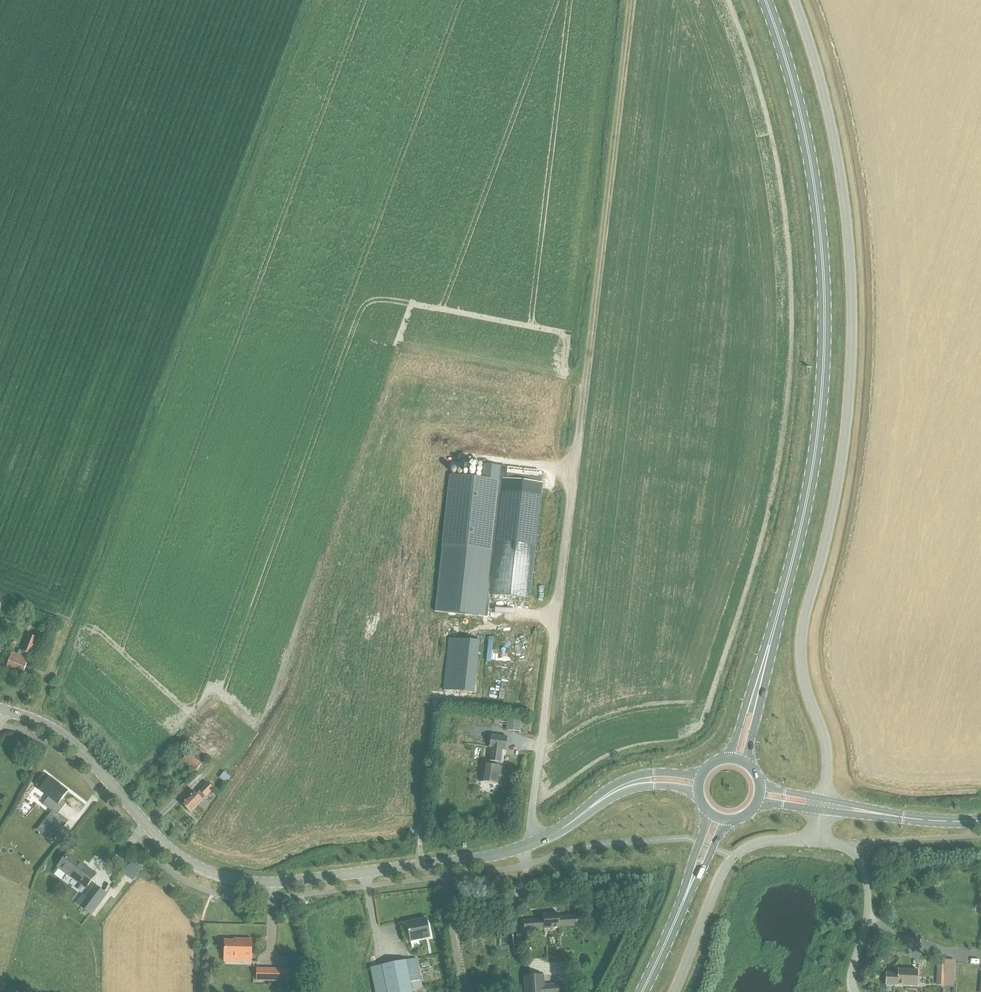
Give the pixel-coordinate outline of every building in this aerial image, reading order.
[(450,476),(437,609),(529,617),(542,484),(538,483),(539,473),(511,470),(509,483),(504,483),(506,469),(484,466),(483,480),(450,476)] [(6,667),(23,673),(34,643),(36,638),(29,635),(22,652),(19,651),(17,655),(11,652),(6,667)] [(449,639),(443,690),(473,693),(479,642),(449,639)] [(217,752),(234,734),(216,717),(199,735),(217,752)] [(508,719),(506,730),(518,732),(520,721),(508,719)] [(489,765),(481,764),(480,772),(481,774),(480,782),(497,785),(499,776),(500,775),(502,767),(499,766),(499,762),(500,763),(502,750),(505,750),(507,737),(491,735),(489,748),(491,749),(489,761),(490,761),(489,765)] [(201,764),(187,754),(182,761),(195,772),(201,764)] [(227,773),(213,786),(218,792),(232,779),(227,773)] [(43,777),(36,785),(40,789),(38,791),(48,798),(42,805),(57,816),(66,804),(61,800),(67,791),(49,778),(47,780),(43,777)] [(207,783),(196,794),(202,800),(213,789),(212,787),(207,783)] [(202,800),(196,794),(193,792),(181,805),(189,813),(202,800)] [(46,820),(54,826),(58,822),(50,815),(46,820)] [(46,828),(42,834),(52,841),(56,836),(46,828)] [(58,866),(54,872),(63,879),(68,874),(85,887),(95,874),(67,853),(58,866)] [(133,862),(124,874),(133,881),(142,868),(133,862)] [(914,884),(907,886),(910,893),(916,892),(914,884)] [(94,885),(78,906),(91,916),(107,894),(94,885)] [(544,929),(559,928),(559,927),(577,926),(577,916),(558,917),(558,913),(543,914),(543,919),(523,920),(524,931),(544,930),(544,929)] [(430,937),(426,919),(405,923),(409,941),(430,937)] [(240,941),(224,941),(224,957),(244,957),(243,962),(251,962),(251,940),(240,939),(240,941)] [(370,968),(375,991),(412,991),(411,991),(422,989),(417,959),(406,961),(381,966),(370,968)] [(272,969),(257,968),(256,980),(271,981),(272,969)] [(885,985),(916,986),(917,970),(897,969),(897,973),(885,973),(885,985)] [(523,977),(524,991),(562,991),(562,984),(544,985),(543,975),(523,977)] [(286,986),(286,991),(301,991),(300,978),(287,980),(288,986),(286,986)]
